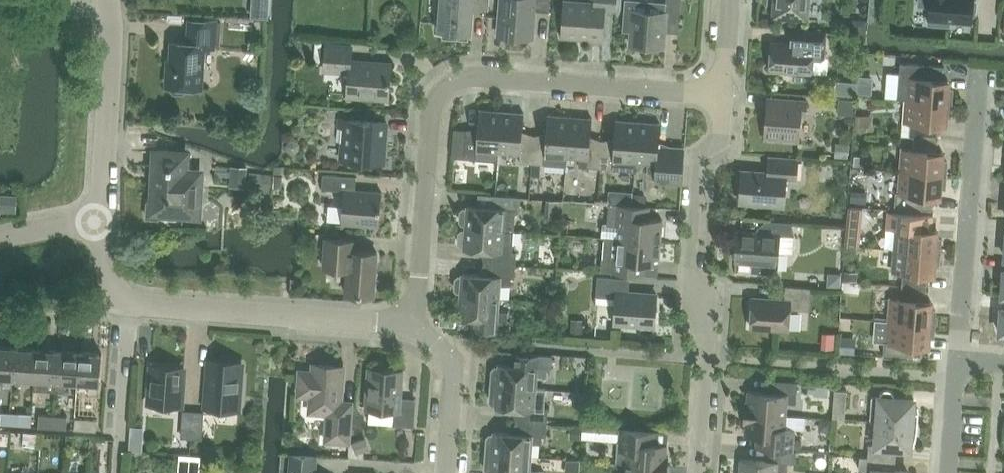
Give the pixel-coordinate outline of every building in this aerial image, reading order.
[(436,30),(444,31),(443,37),(467,38),(468,32),(470,33),(472,7),(486,8),(487,0),(438,0),(436,30)] [(532,37),(534,10),(548,11),(549,0),(500,0),(498,35),(532,37)] [(594,42),(602,42),(605,10),(615,11),(616,0),(594,0),(593,4),(564,2),(565,0),(563,0),(560,37),(562,37),(562,35),(582,37),(582,41),(594,42)] [(622,31),(631,31),(630,44),(663,47),(665,22),(679,23),(681,0),(665,0),(665,2),(642,0),(625,0),(622,31)] [(806,19),(808,0),(775,0),(773,16),(806,19)] [(976,0),(919,0),(918,4),(930,5),(929,23),(950,25),(950,21),(971,22),(972,16),(976,13),(977,1),(976,0)] [(166,67),(165,86),(169,86),(169,90),(172,93),(181,94),(185,91),(185,88),(200,89),(203,48),(213,49),(213,45),(215,22),(188,20),(186,42),(171,41),(169,67),(166,67)] [(771,42),(769,70),(793,72),(793,78),(795,80),(809,81),(811,79),(811,73),(813,57),(824,57),(825,47),(826,32),(802,30),(790,29),(789,43),(771,42)] [(348,72),(347,96),(388,99),(391,64),(350,61),(351,47),(325,45),(324,70),(348,72)] [(900,64),(897,99),(907,100),(907,99),(952,103),(953,90),(948,89),(949,81),(942,80),(943,67),(900,64)] [(852,74),(853,94),(873,94),(873,74),(852,74)] [(834,98),(836,113),(848,111),(846,97),(834,98)] [(764,138),(798,141),(800,114),(805,114),(806,100),(774,98),(773,110),(766,110),(764,138)] [(952,103),(907,99),(907,100),(905,122),(910,123),(909,136),(913,136),(938,138),(939,126),(942,125),(945,125),(946,116),(951,117),(952,103)] [(465,132),(463,158),(486,160),(486,150),(498,151),(501,111),(479,110),(477,134),(466,133),(466,132),(465,132)] [(519,162),(532,163),(533,138),(522,137),(523,113),(501,111),(498,151),(520,153),(519,162)] [(533,138),(532,163),(566,166),(566,156),(569,117),(547,115),(545,139),(533,138)] [(578,166),(600,168),(602,143),(590,143),(592,118),(569,117),(566,156),(579,157),(578,166)] [(337,141),(347,141),(345,160),(384,163),(386,123),(348,120),(339,120),(337,141)] [(602,143),(600,168),(635,171),(635,161),(638,122),(616,120),(614,144),(602,143)] [(654,182),(681,184),(684,150),(670,149),(670,147),(669,147),(669,149),(658,148),(660,123),(638,122),(635,161),(648,162),(647,172),(655,173),(654,182)] [(937,150),(938,138),(913,136),(912,150),(903,149),(901,171),(946,174),(947,162),(942,161),(943,152),(940,152),(937,150)] [(834,156),(848,157),(849,143),(835,141),(834,156)] [(147,202),(147,217),(157,218),(159,216),(159,214),(199,216),(202,171),(186,170),(187,153),(154,151),(153,168),(156,168),(155,186),(152,186),(152,201),(149,201),(147,202)] [(739,202),(784,205),(786,178),(796,178),(797,159),(769,157),(768,172),(742,170),(739,202)] [(230,186),(246,187),(247,166),(231,165),(230,186)] [(945,189),(946,174),(901,171),(900,193),(896,192),(895,207),(932,210),(933,198),(937,197),(940,197),(940,188),(945,189)] [(322,189),(345,191),(342,223),(377,226),(379,210),(380,210),(381,192),(355,190),(356,176),(323,174),(322,189)] [(0,204),(0,212),(17,213),(17,195),(0,194),(0,204)] [(460,211),(459,221),(462,224),(465,224),(465,227),(504,230),(514,231),(515,210),(519,210),(520,197),(491,195),(490,207),(467,205),(466,209),(463,209),(460,211)] [(603,223),(602,237),(618,239),(660,242),(662,220),(648,219),(649,207),(631,206),(609,204),(607,223),(603,223)] [(890,213),(888,228),(897,228),(895,249),(940,252),(941,239),(936,239),(937,230),(934,230),(931,228),(932,216),(908,214),(890,213)] [(735,261),(753,262),(752,271),(777,272),(778,252),(792,253),(793,236),(791,236),(792,222),(768,221),(767,233),(737,231),(735,261)] [(847,226),(846,244),(859,245),(860,227),(847,226)] [(503,243),(504,230),(465,227),(465,231),(461,230),(458,232),(458,243),(460,246),(464,246),(463,249),(487,251),(486,263),(515,265),(516,252),(512,252),(513,244),(503,243)] [(827,248),(841,249),(842,230),(829,229),(827,248)] [(345,294),(373,296),(377,252),(353,250),(353,240),(325,238),(323,268),(347,269),(345,294)] [(602,259),(601,272),(641,274),(642,262),(658,264),(660,242),(618,239),(604,238),(603,259),(602,259)] [(895,249),(894,272),(903,273),(902,286),(926,288),(927,276),(931,275),(932,275),(934,275),(934,266),(939,266),(940,252),(895,249)] [(514,278),(515,265),(486,263),(485,275),(462,273),(461,276),(458,276),(455,279),(454,289),(457,291),(460,292),(460,295),(499,298),(500,285),(510,285),(510,277),(514,278)] [(614,323),(654,326),(656,294),(628,292),(629,278),(597,276),(596,296),(616,297),(614,323)] [(750,327),(788,330),(790,309),(809,310),(810,288),(785,286),(784,299),(752,297),(750,327)] [(929,302),(925,300),(926,288),(902,286),(901,300),(892,299),(890,321),(935,324),(936,311),(931,311),(932,302),(929,302)] [(456,299),(456,306),(459,309),(458,317),(472,318),(471,330),(510,333),(511,320),(507,320),(508,312),(498,311),(499,298),(460,295),(460,297),(456,299)] [(934,338),(935,324),(890,321),(888,342),(884,342),(883,357),(921,360),(922,347),(925,346),(928,347),(929,338),(934,338)] [(1,378),(1,388),(11,389),(11,379),(13,348),(0,347),(0,378),(1,378)] [(13,348),(11,379),(34,381),(36,350),(13,348)] [(34,381),(33,391),(53,393),(54,382),(56,351),(36,350),(34,381)] [(54,382),(53,393),(64,393),(64,383),(76,384),(77,375),(79,353),(56,351),(54,382)] [(492,369),(491,385),(536,388),(537,375),(546,376),(547,368),(551,368),(552,355),(513,352),(512,365),(498,363),(498,367),(495,367),(492,369)] [(79,353),(77,375),(76,384),(87,385),(86,395),(96,396),(97,386),(98,386),(100,354),(79,353)] [(327,413),(325,441),(349,443),(352,402),(341,401),(343,366),(313,364),(312,372),(300,371),(298,395),(311,396),(309,412),(327,413)] [(204,409),(237,412),(241,367),(207,365),(204,409)] [(394,411),(393,425),(414,426),(416,402),(401,400),(403,371),(368,368),(365,409),(394,411)] [(147,405),(181,407),(184,372),(150,369),(147,405)] [(744,412),(785,415),(786,403),(796,403),(797,382),(773,380),(772,392),(748,390),(748,402),(745,402),(744,412)] [(491,385),(490,401),(492,404),(495,404),(495,408),(519,409),(518,421),(547,423),(548,410),(544,410),(545,389),(536,388),(491,385)] [(880,397),(872,396),(870,421),(878,421),(918,425),(918,420),(918,412),(913,412),(914,399),(894,398),(894,397),(894,396),(894,394),(893,393),(893,392),(892,391),(891,390),(889,390),(888,389),(886,389),(885,390),(883,390),(882,391),(881,393),(880,394),(880,395),(880,397)] [(832,418),(845,419),(847,391),(835,390),(832,418)] [(785,415),(744,412),(743,422),(746,422),(745,435),(758,436),(757,447),(770,448),(792,450),(792,448),(794,429),(784,428),(785,415)] [(9,426),(9,414),(0,413),(0,414),(0,425),(9,426)] [(9,414),(9,426),(18,427),(19,415),(9,414)] [(190,439),(191,415),(181,415),(180,439),(190,439)] [(202,416),(191,415),(190,439),(200,440),(202,416)] [(52,417),(38,416),(37,427),(51,428),(52,417)] [(66,418),(52,417),(51,428),(65,429),(66,418)] [(75,418),(74,430),(97,431),(97,420),(75,418)] [(486,453),(531,456),(532,443),(541,444),(542,436),(546,436),(547,423),(518,421),(517,433),(493,431),(493,435),(490,434),(487,437),(486,453)] [(869,445),(868,457),(896,459),(897,448),(910,449),(911,441),(915,441),(918,428),(918,425),(878,421),(876,445),(869,445)] [(619,429),(616,463),(626,463),(667,467),(668,457),(665,456),(666,444),(655,443),(656,431),(619,429)] [(37,444),(38,431),(19,431),(18,444),(37,444)] [(371,447),(367,436),(352,442),(356,453),(371,447)] [(739,472),(777,472),(786,472),(787,462),(795,463),(795,450),(792,450),(770,448),(769,461),(740,459),(739,472)] [(289,472),(315,472),(317,455),(291,453),(289,472)] [(539,470),(530,469),(531,456),(486,453),(485,469),(487,472),(490,472),(539,472),(539,470)] [(868,457),(860,457),(859,470),(864,470),(864,472),(908,472),(895,471),(896,459),(868,457)] [(188,460),(178,459),(177,472),(187,472),(188,460)] [(188,460),(187,472),(198,472),(199,461),(188,460)] [(667,467),(626,463),(625,472),(667,472),(667,467)]
